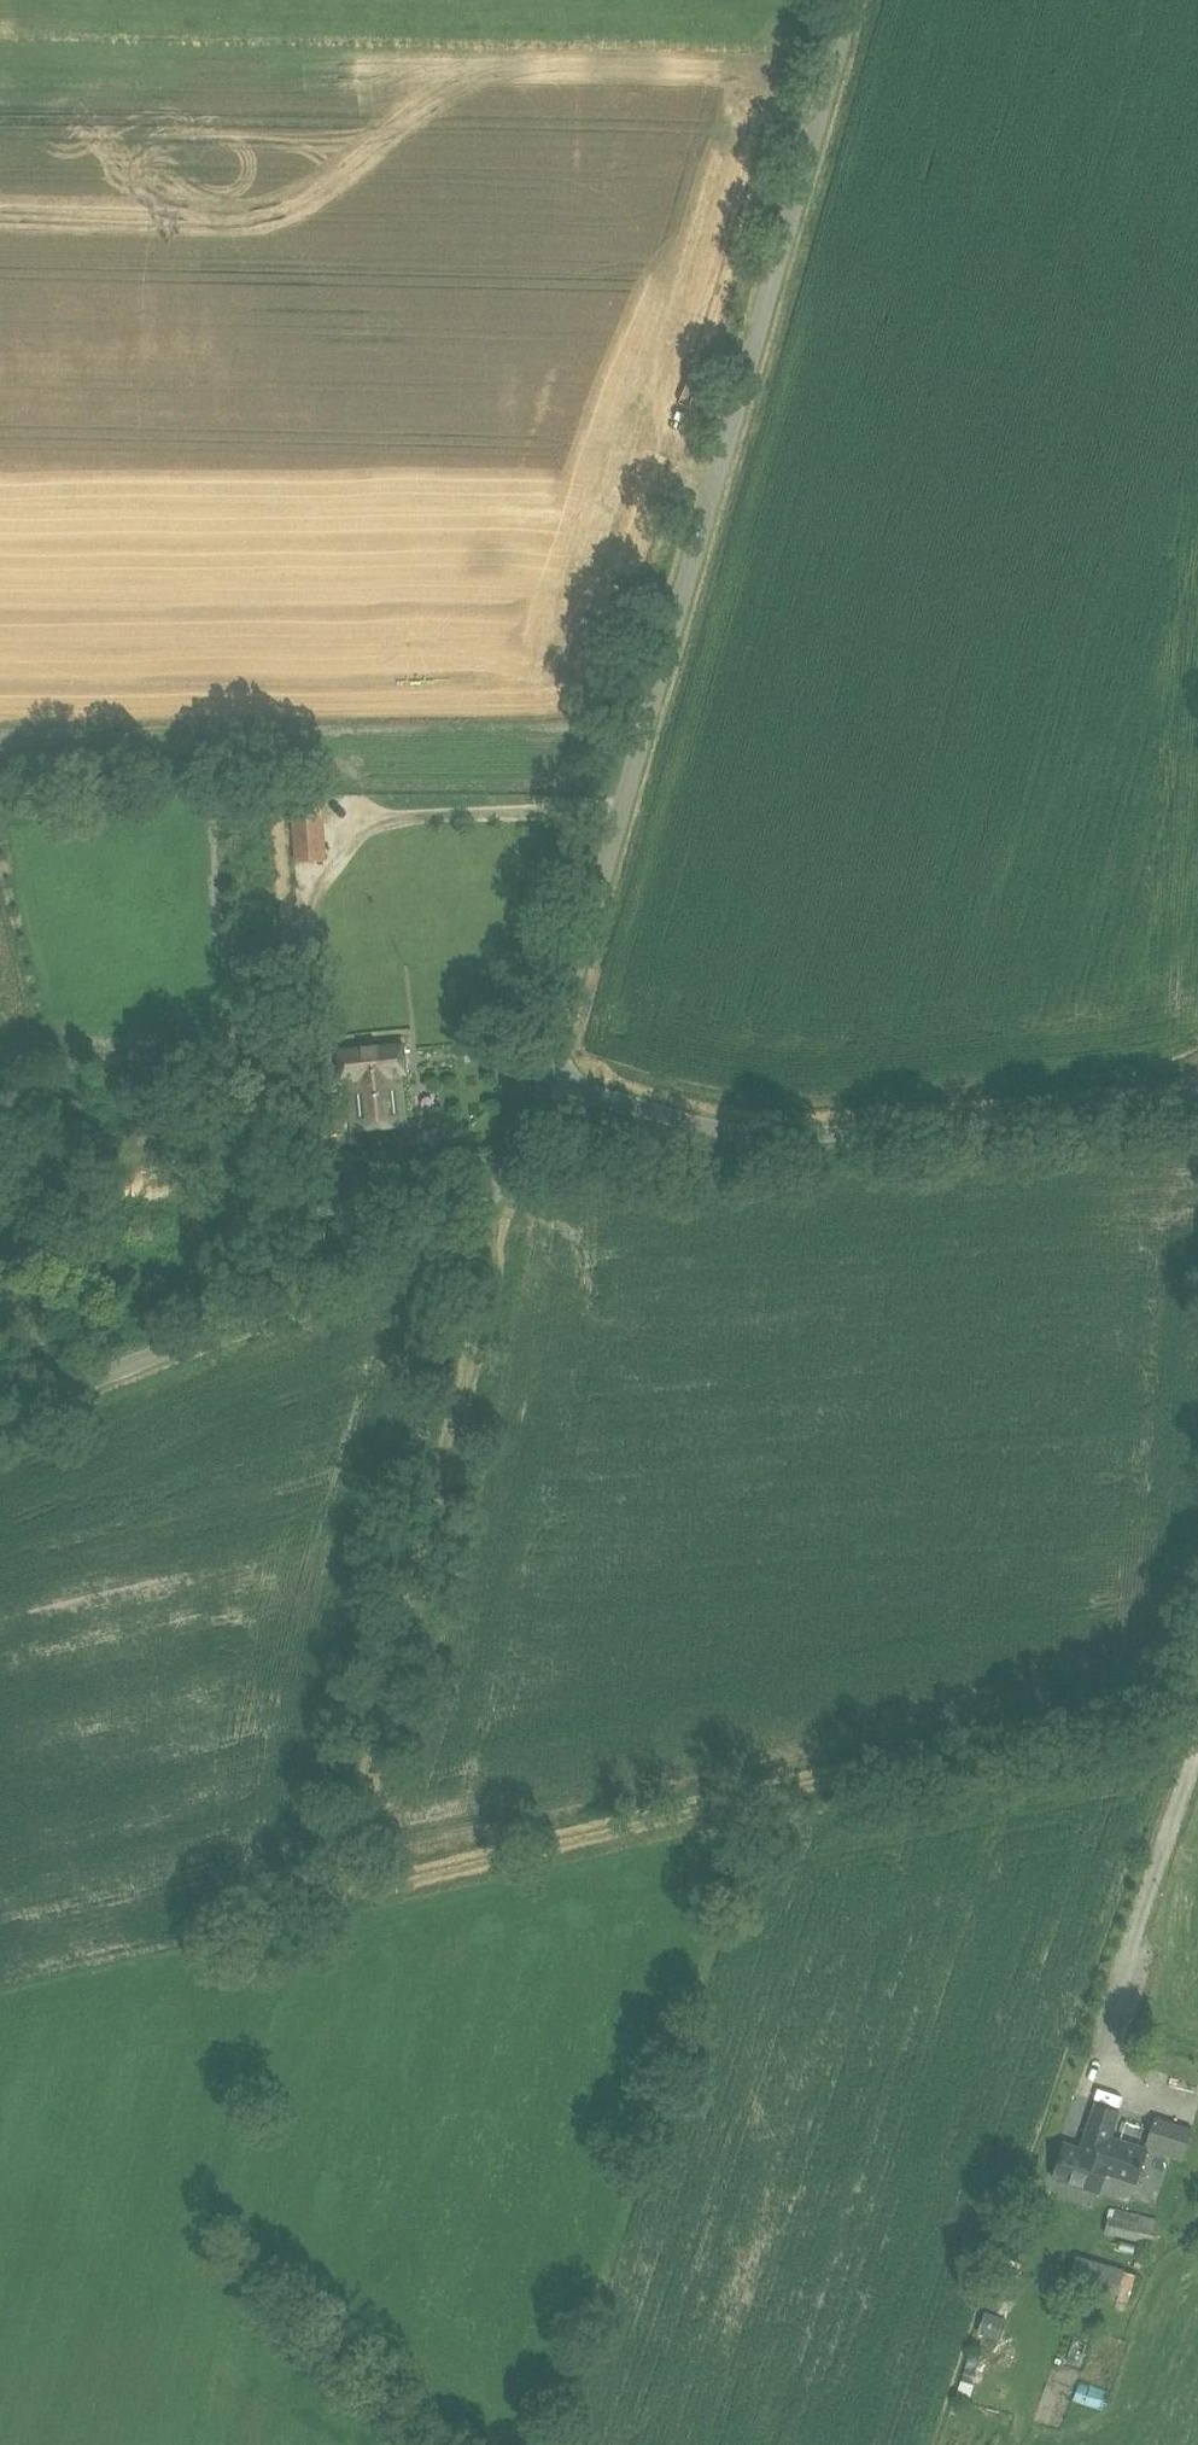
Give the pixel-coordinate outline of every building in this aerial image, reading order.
[(330,811),(289,817),(301,891),(341,884),(330,811)] [(401,1071),(406,1070),(403,1040),(337,1048),(340,1077),(348,1076),(354,1127),(406,1122),(401,1071)] [(325,1123),(347,1121),(345,1095),(323,1097),(325,1123)] [(1122,2112),(1099,2105),(1088,2135),(1094,2136),(1089,2150),(1068,2142),(1056,2177),(1101,2193),(1108,2173),(1138,2184),(1150,2150),(1113,2137),(1122,2112)] [(1193,2129),(1156,2116),(1146,2145),(1183,2158),(1193,2129)] [(1158,2220),(1111,2209),(1105,2232),(1152,2243),(1158,2220)] [(1109,2287),(1121,2290),(1126,2272),(1114,2269),(1109,2287)] [(1127,2269),(1124,2297),(1134,2299),(1138,2271),(1127,2269)]
